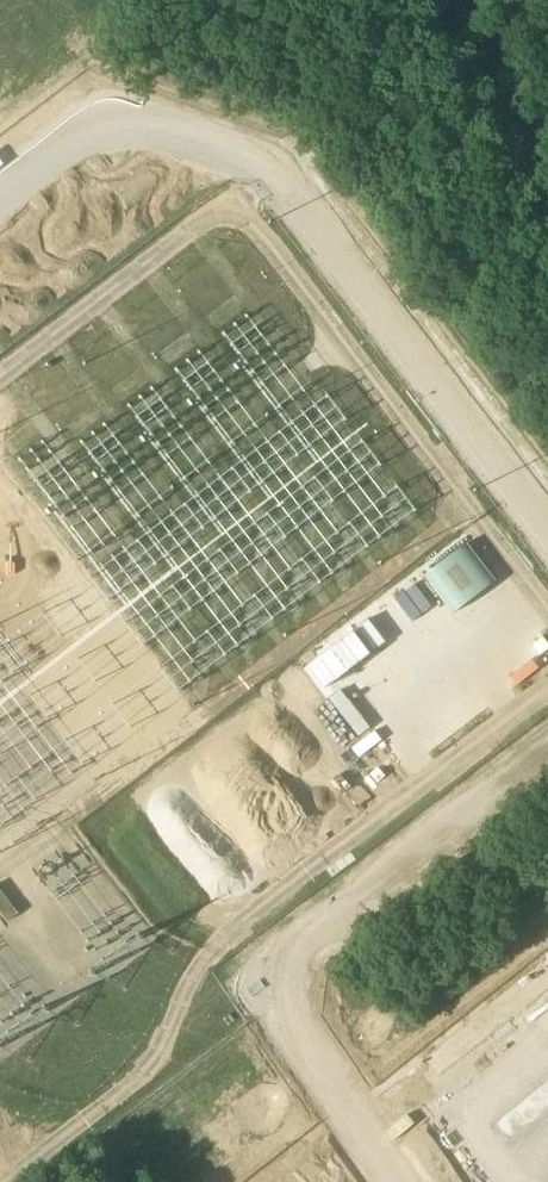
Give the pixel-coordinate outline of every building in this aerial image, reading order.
[(519,606),(470,539),(424,573),(473,638),(519,606)]
